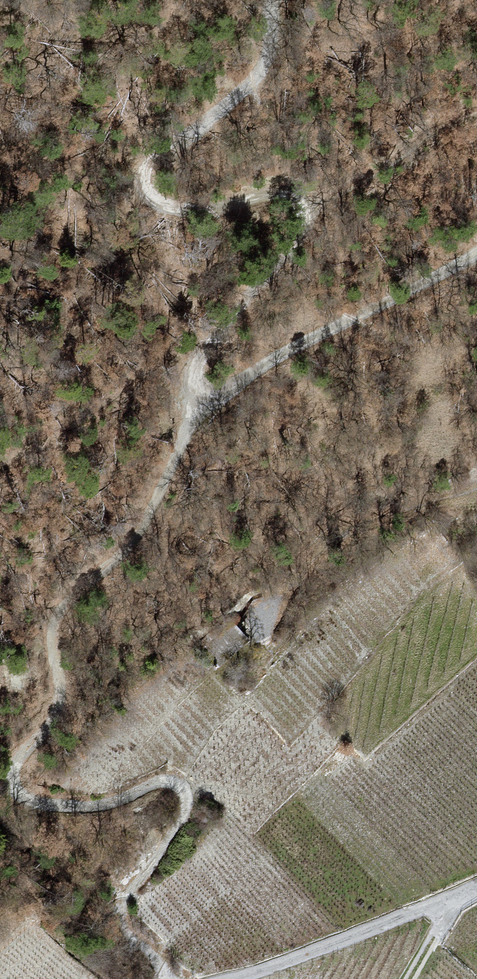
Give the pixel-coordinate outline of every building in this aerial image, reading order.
[(265,596),(245,619),(261,633),(281,611),(265,596)]
